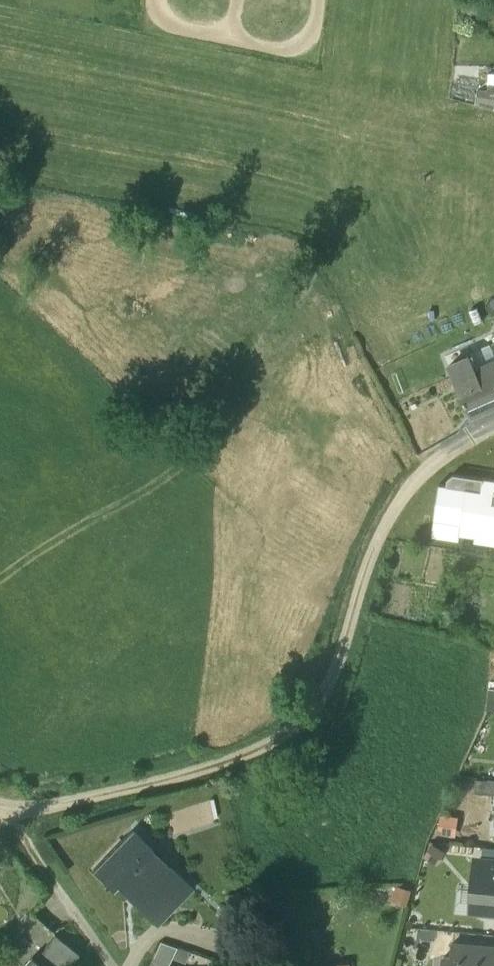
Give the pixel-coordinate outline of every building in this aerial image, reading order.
[(472,357),(478,372),(493,365),(493,355),(491,348),(472,357)] [(478,372),(472,357),(448,367),(471,417),(493,406),(493,365),(478,372)] [(453,476),(447,481),(446,487),(439,486),(431,539),(458,543),(459,535),(475,537),(474,542),(493,545),(493,481),(453,476)] [(474,794),(490,795),(491,781),(476,780),(474,794)] [(459,835),(460,814),(441,814),(440,834),(459,835)] [(161,873),(142,854),(149,847),(130,828),(91,869),(110,887),(119,878),(154,911),(170,895),(176,901),(190,886),(168,865),(161,873)] [(481,861),(481,870),(475,869),(471,912),(493,914),(493,862),(481,861)] [(223,895),(227,911),(243,907),(238,891),(223,895)] [(40,953),(45,946),(55,934),(34,917),(19,936),(40,953)] [(226,930),(219,959),(248,965),(249,965),(254,936),(226,930)] [(78,952),(55,934),(45,946),(50,950),(68,964),(78,952)] [(467,947),(453,946),(452,959),(466,960),(467,947)] [(467,947),(466,960),(493,962),(493,949),(467,947)] [(40,963),(31,956),(23,965),(67,965),(68,964),(50,950),(40,963)] [(185,965),(219,965),(221,962),(190,952),(185,965)]
